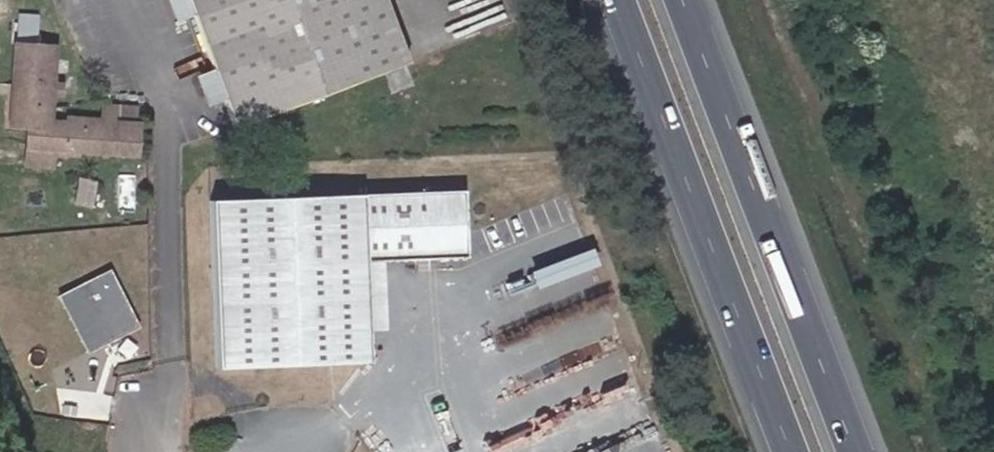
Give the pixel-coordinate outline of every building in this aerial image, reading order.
[(234,127),(406,64),(382,0),(186,0),(234,127)] [(48,122),(53,47),(15,44),(12,85),(17,86),(14,126),(28,127),(26,147),(76,151),(134,154),(136,124),(132,124),(133,108),(106,106),(104,121),(67,118),(66,123),(48,122)] [(51,169),(52,154),(76,156),(76,151),(26,147),(25,168),(51,169)] [(465,257),(463,190),(209,200),(216,368),(368,362),(363,261),(465,257)] [(134,328),(106,273),(61,295),(89,350),(134,328)] [(582,317),(590,336),(615,327),(608,307),(582,317)]
